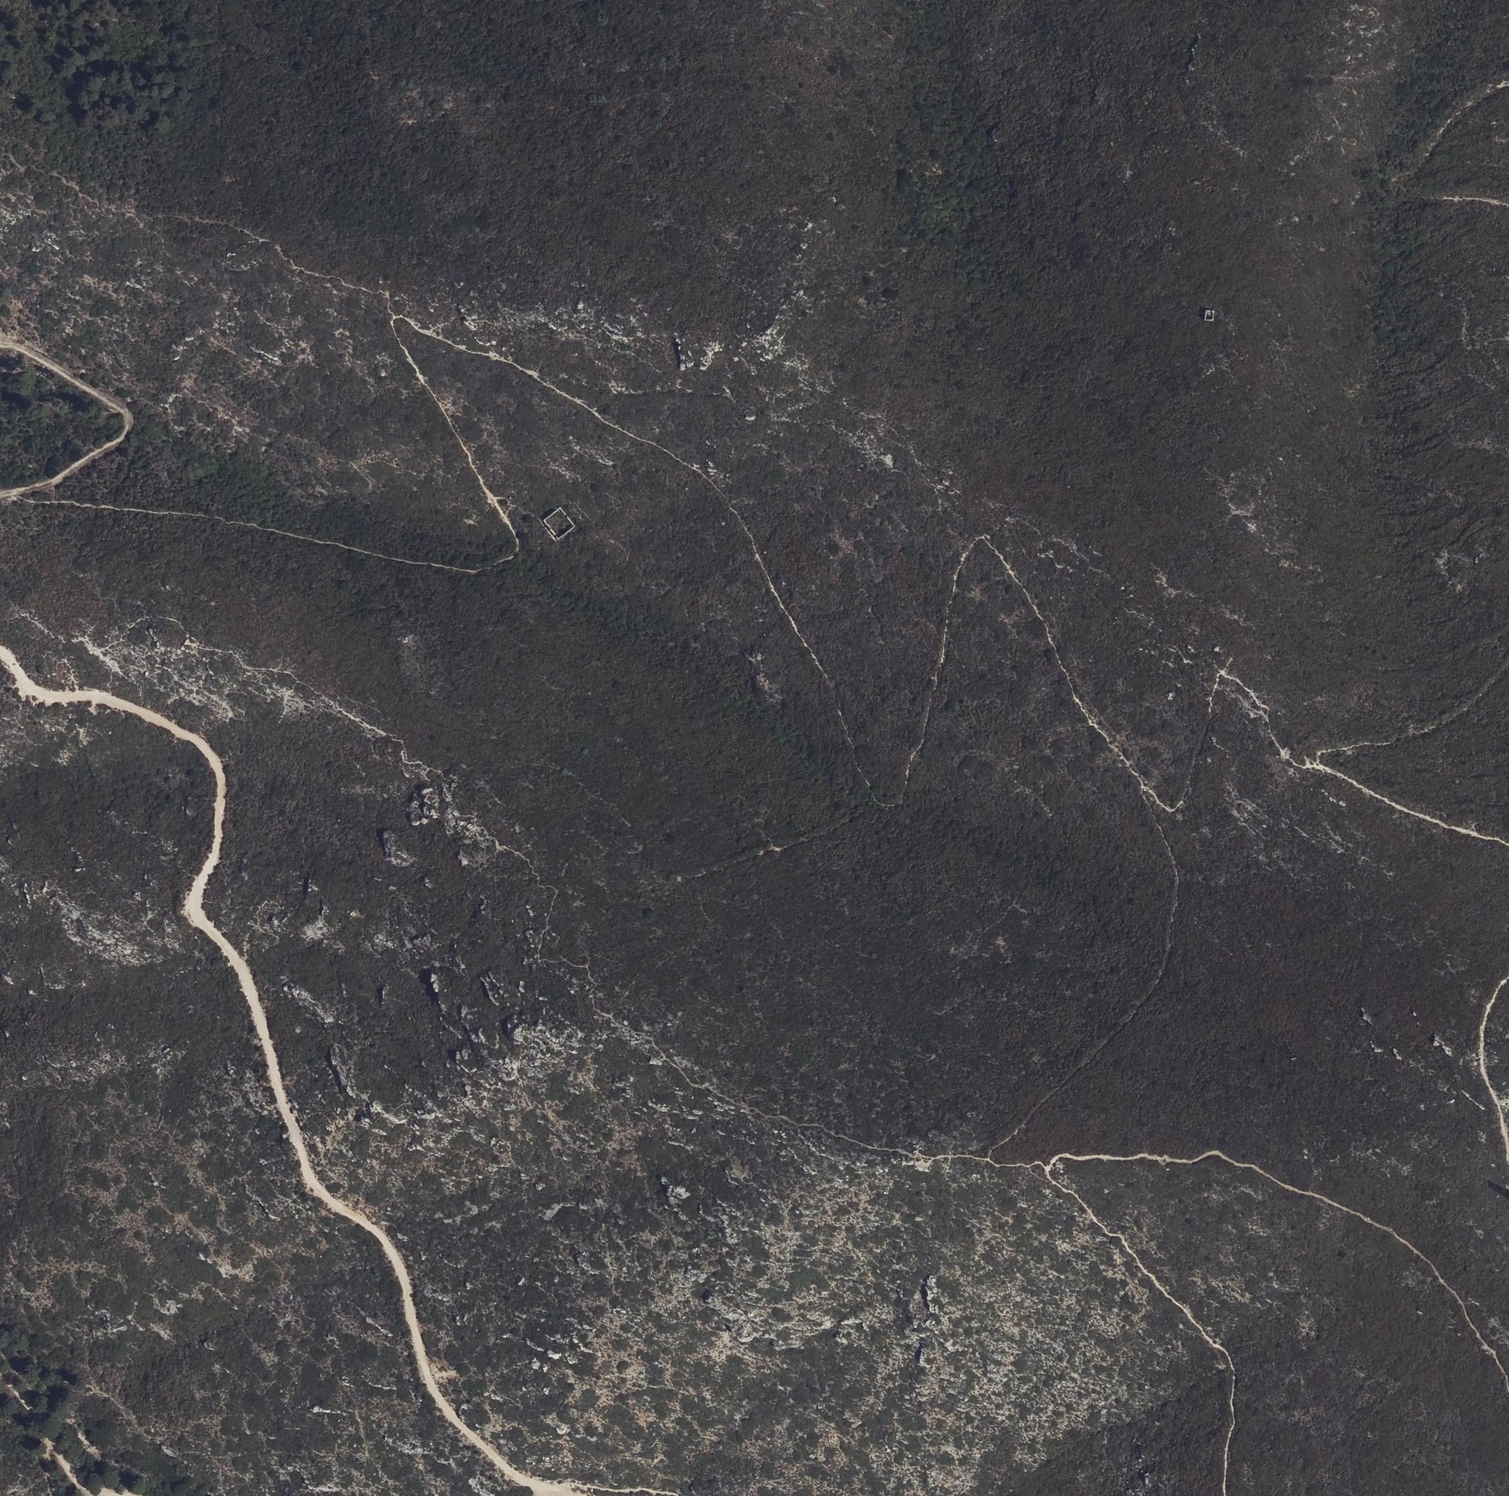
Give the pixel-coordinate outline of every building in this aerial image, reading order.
[(544,520),(559,539),(575,526),(560,508),(544,520)]
